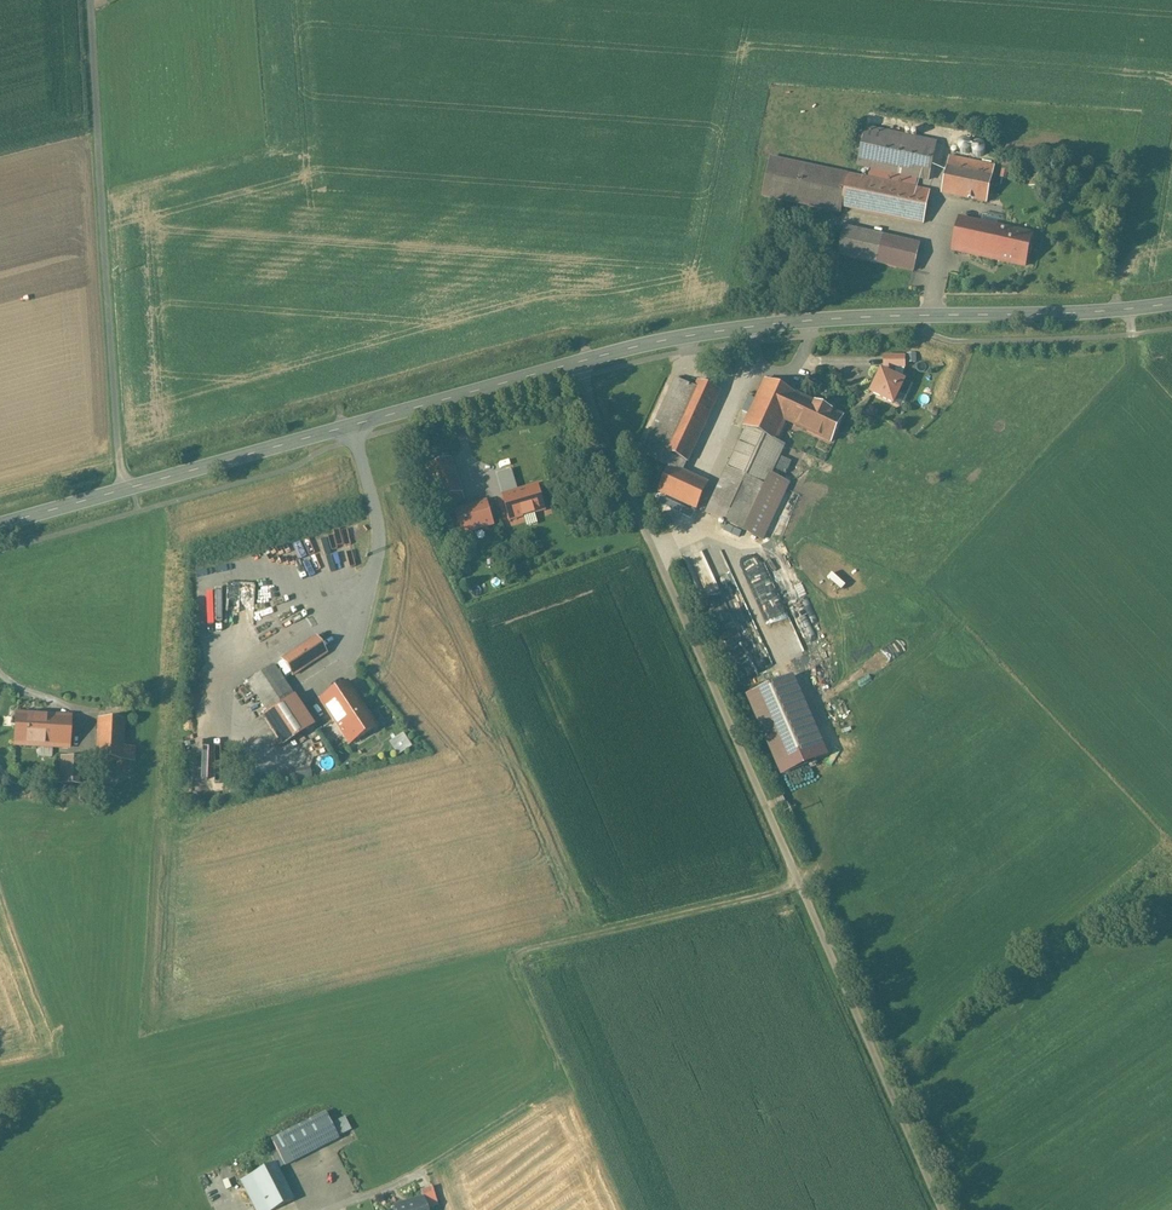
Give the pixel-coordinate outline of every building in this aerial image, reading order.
[(936,142),(864,127),(857,165),(870,168),(916,177),(928,180),(936,142)] [(994,165),(949,156),(947,165),(992,175),(994,165)] [(867,179),(770,158),(762,196),(840,212),(841,206),(923,223),(929,191),(914,188),(867,179)] [(1041,163),(1031,183),(1039,188),(1050,167),(1041,163)] [(992,175),(947,165),(941,192),(986,202),(992,175)] [(916,177),(870,168),(867,179),(914,188),(916,177)] [(1030,234),(959,219),(952,250),(1024,266),(1030,234)] [(919,244),(843,227),(837,254),(912,271),(919,244)] [(879,378),(872,393),(900,407),(910,385),(891,376),(895,367),(905,367),(905,357),(884,357),(885,367),(883,372),(882,372),(879,378)] [(676,379),(642,454),(669,467),(674,456),(665,452),(695,387),(676,379)] [(765,380),(744,426),(746,427),(779,442),(786,425),(784,424),(786,419),(797,394),(765,380)] [(695,387),(665,452),(674,456),(669,467),(658,491),(697,509),(708,484),(682,471),(686,461),(688,462),(720,391),(698,381),(695,387)] [(843,415),(797,394),(786,419),(832,440),(843,415)] [(746,427),(706,513),(745,531),(772,474),(775,468),(787,473),(792,461),(780,456),(785,444),(779,442),(746,427)] [(528,450),(484,463),(492,491),(536,478),(528,450)] [(449,458),(425,466),(437,500),(444,498),(447,505),(464,499),(449,458)] [(772,474),(745,531),(763,539),(790,482),(772,474)] [(521,496),(496,503),(500,517),(525,509),(521,496)] [(487,501),(455,511),(461,533),(493,524),(487,501)] [(531,543),(532,550),(543,547),(542,541),(531,543)] [(316,636),(281,659),(291,676),(326,652),(316,636)] [(272,666),(248,682),(269,715),(294,698),(272,666)] [(781,681),(748,696),(777,763),(811,749),(781,681)] [(346,683),(321,700),(350,743),(375,726),(346,683)] [(269,715),(263,719),(281,746),(312,725),(294,698),(269,715)] [(70,717),(17,714),(15,744),(68,747),(70,717)] [(124,720),(98,719),(96,759),(122,760),(124,720)] [(317,733),(285,755),(293,766),(325,745),(317,733)] [(73,756),(52,755),(51,782),(78,783),(79,777),(72,777),(73,756)] [(309,768),(293,769),(294,780),(310,779),(309,768)] [(782,795),(774,799),(777,805),(785,801),(782,795)] [(326,1113),(272,1141),(278,1153),(285,1167),(339,1139),(338,1137),(332,1124),(326,1113)] [(345,1118),(332,1124),(338,1137),(352,1130),(345,1118)] [(278,1153),(271,1156),(275,1164),(275,1163),(279,1170),(285,1167),(278,1153)] [(252,1176),(269,1209),(275,1209),(294,1200),(279,1170),(275,1163),(275,1164),(252,1176)]
